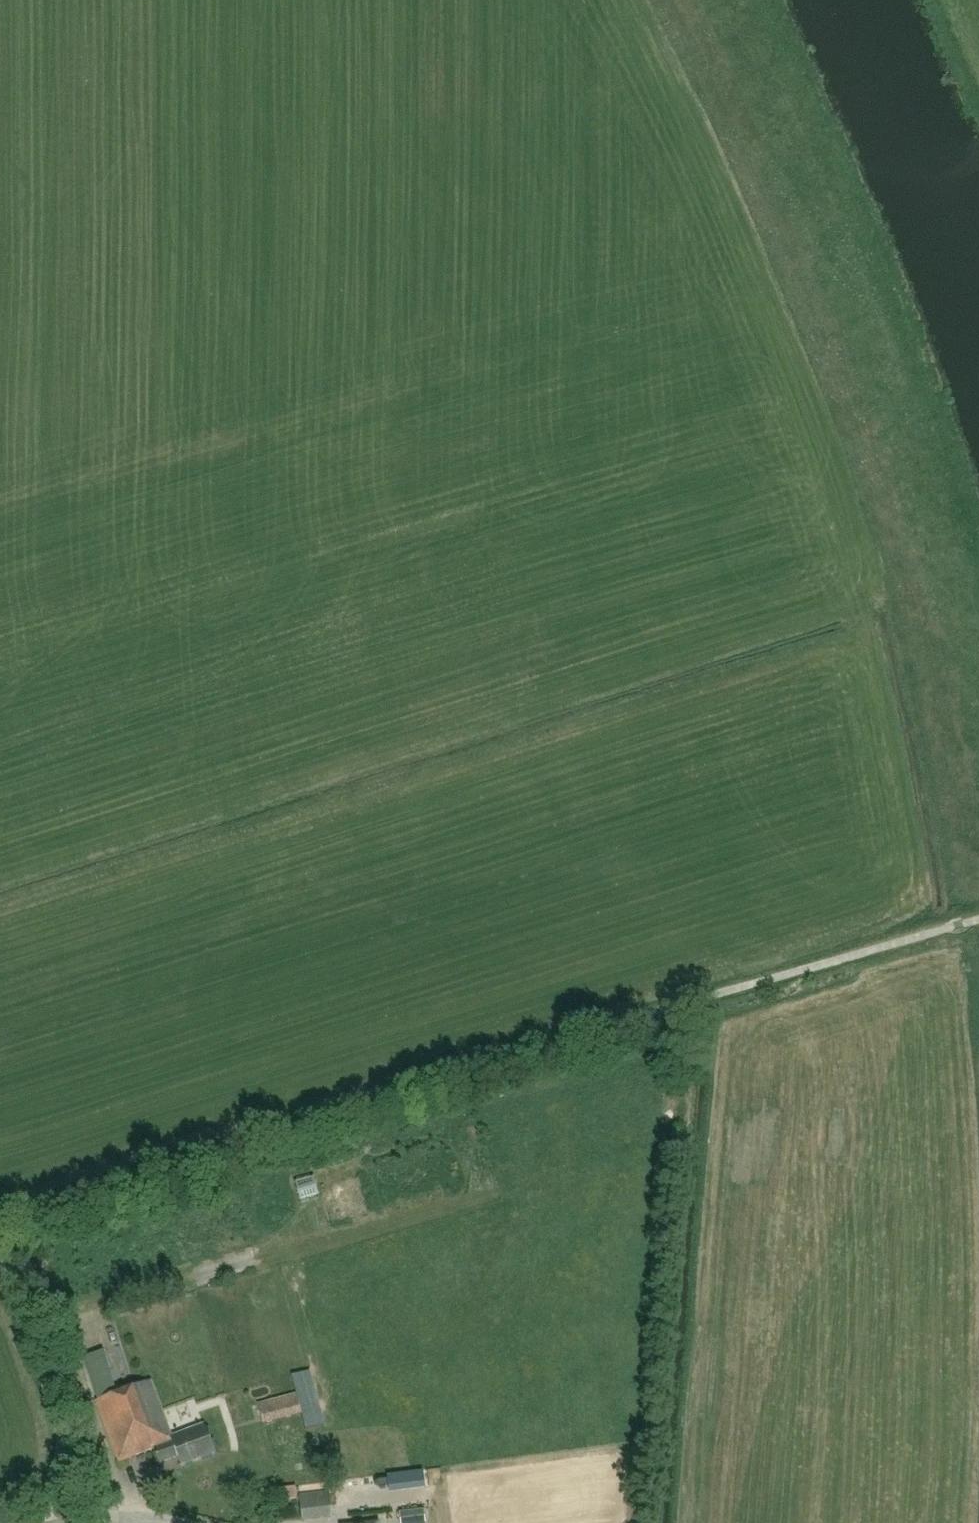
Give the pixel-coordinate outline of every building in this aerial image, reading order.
[(300,1199),(318,1194),(313,1177),(295,1182),(300,1199)] [(85,1358),(99,1400),(119,1393),(105,1351),(85,1358)] [(300,1414),(305,1431),(324,1426),(310,1370),(292,1375),(297,1395),(260,1404),(265,1424),(300,1414)] [(119,1393),(99,1400),(98,1401),(119,1462),(154,1450),(159,1462),(178,1455),(181,1465),(215,1453),(204,1423),(171,1436),(152,1382),(119,1393)] [(409,1472),(389,1475),(390,1487),(410,1485),(409,1472)]
